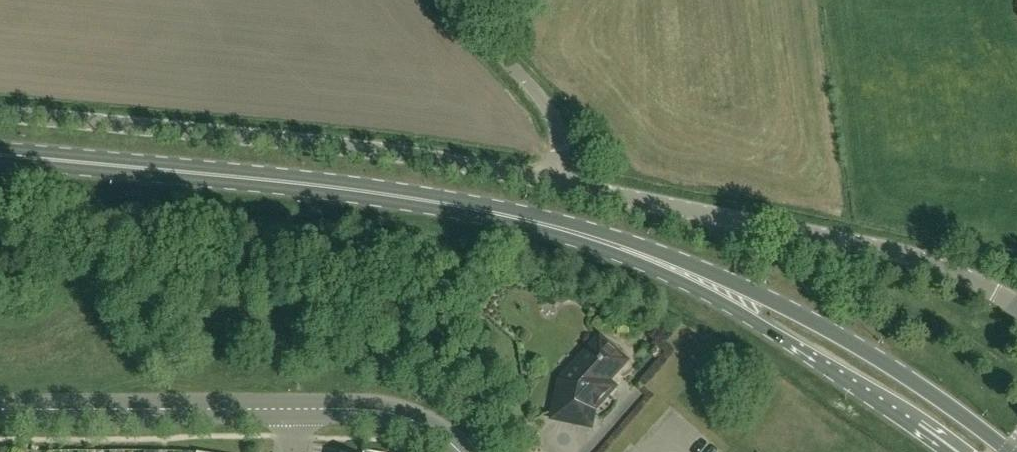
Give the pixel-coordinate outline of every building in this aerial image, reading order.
[(557,397),(553,418),(591,427),(594,410),(615,387),(608,381),(626,361),(600,337),(561,381),(567,387),(557,397)]
